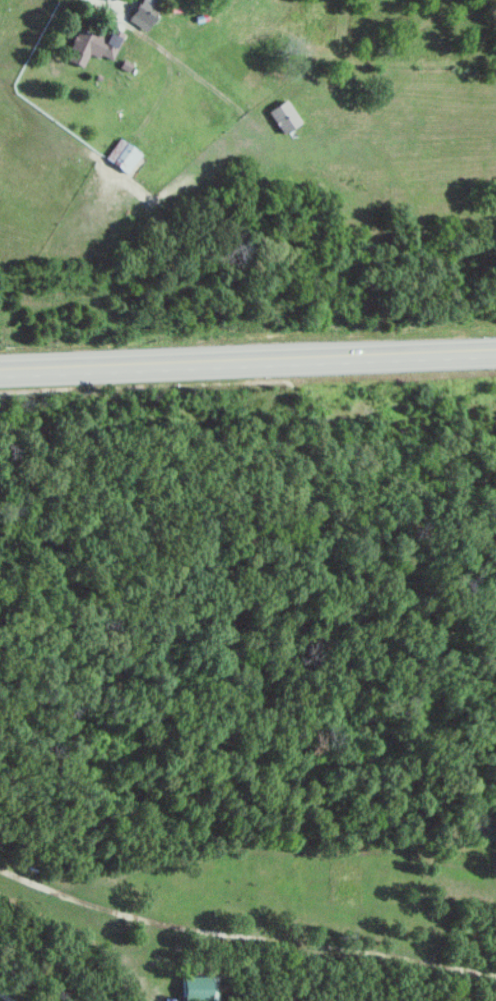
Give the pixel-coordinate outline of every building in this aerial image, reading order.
[(143,30),(158,2),(154,0),(137,0),(126,22),(143,30)] [(120,34),(107,29),(103,39),(75,29),(63,61),(80,68),(85,54),(95,58),(96,55),(110,60),(120,34)] [(267,110),(280,134),(299,124),(285,100),(267,110)] [(138,154),(115,139),(102,159),(125,175),(138,154)] [(180,978),(180,1000),(217,1000),(216,977),(180,978)]
